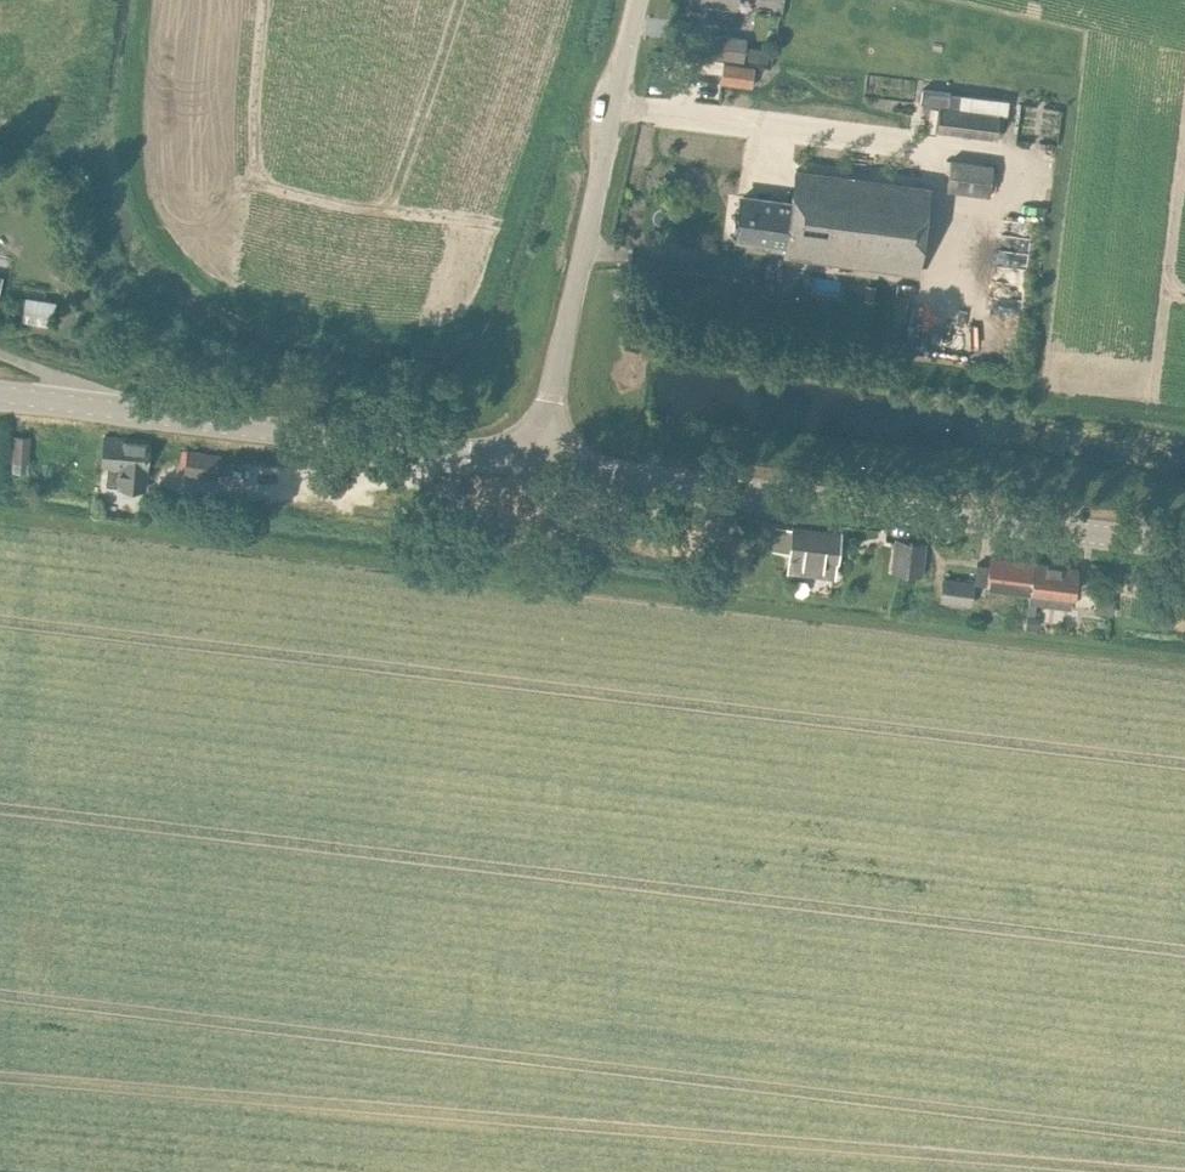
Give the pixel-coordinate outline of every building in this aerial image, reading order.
[(744,42),(715,38),(712,59),(742,61),(744,42)] [(746,59),(767,61),(768,49),(748,47),(746,59)] [(723,62),(720,83),(751,87),(753,66),(735,64),(725,62),(723,62)] [(921,88),(919,102),(958,107),(960,93),(921,88)] [(960,92),(958,109),(999,114),(1003,115),(1005,97),(960,92)] [(939,107),(936,131),(996,138),(999,114),(958,109),(939,107)] [(917,274),(928,187),(795,170),(791,203),(742,197),(739,216),(734,216),(732,237),(786,244),(784,257),(917,274)] [(865,285),(863,300),(873,301),(876,286),(865,285)] [(14,294),(12,300),(25,303),(25,297),(14,294)] [(56,298),(26,294),(25,297),(25,303),(22,321),(53,325),(56,298)] [(908,312),(901,362),(968,371),(974,321),(908,312)] [(631,367),(621,365),(618,384),(628,386),(631,367)] [(13,435),(12,460),(29,462),(30,436),(13,435)] [(102,464),(108,464),(106,484),(145,488),(149,441),(105,437),(102,464)] [(186,450),(183,472),(215,476),(218,455),(186,450)] [(778,526),(775,545),(791,547),(788,569),(831,574),(833,559),(834,559),(838,532),(794,527),(794,528),(778,526)] [(925,542),(895,538),(891,570),(921,574),(925,542)] [(974,582),(1029,588),(1035,560),(990,555),(989,565),(976,564),(974,582)] [(1035,560),(1029,588),(1026,613),(1034,614),(1035,603),(1069,607),(1073,565),(1035,560)] [(943,577),(941,599),(971,603),(973,581),(943,577)] [(1115,599),(1097,597),(1096,611),(1114,613),(1115,599)] [(1028,615),(1026,626),(1037,627),(1038,617),(1028,615)]
